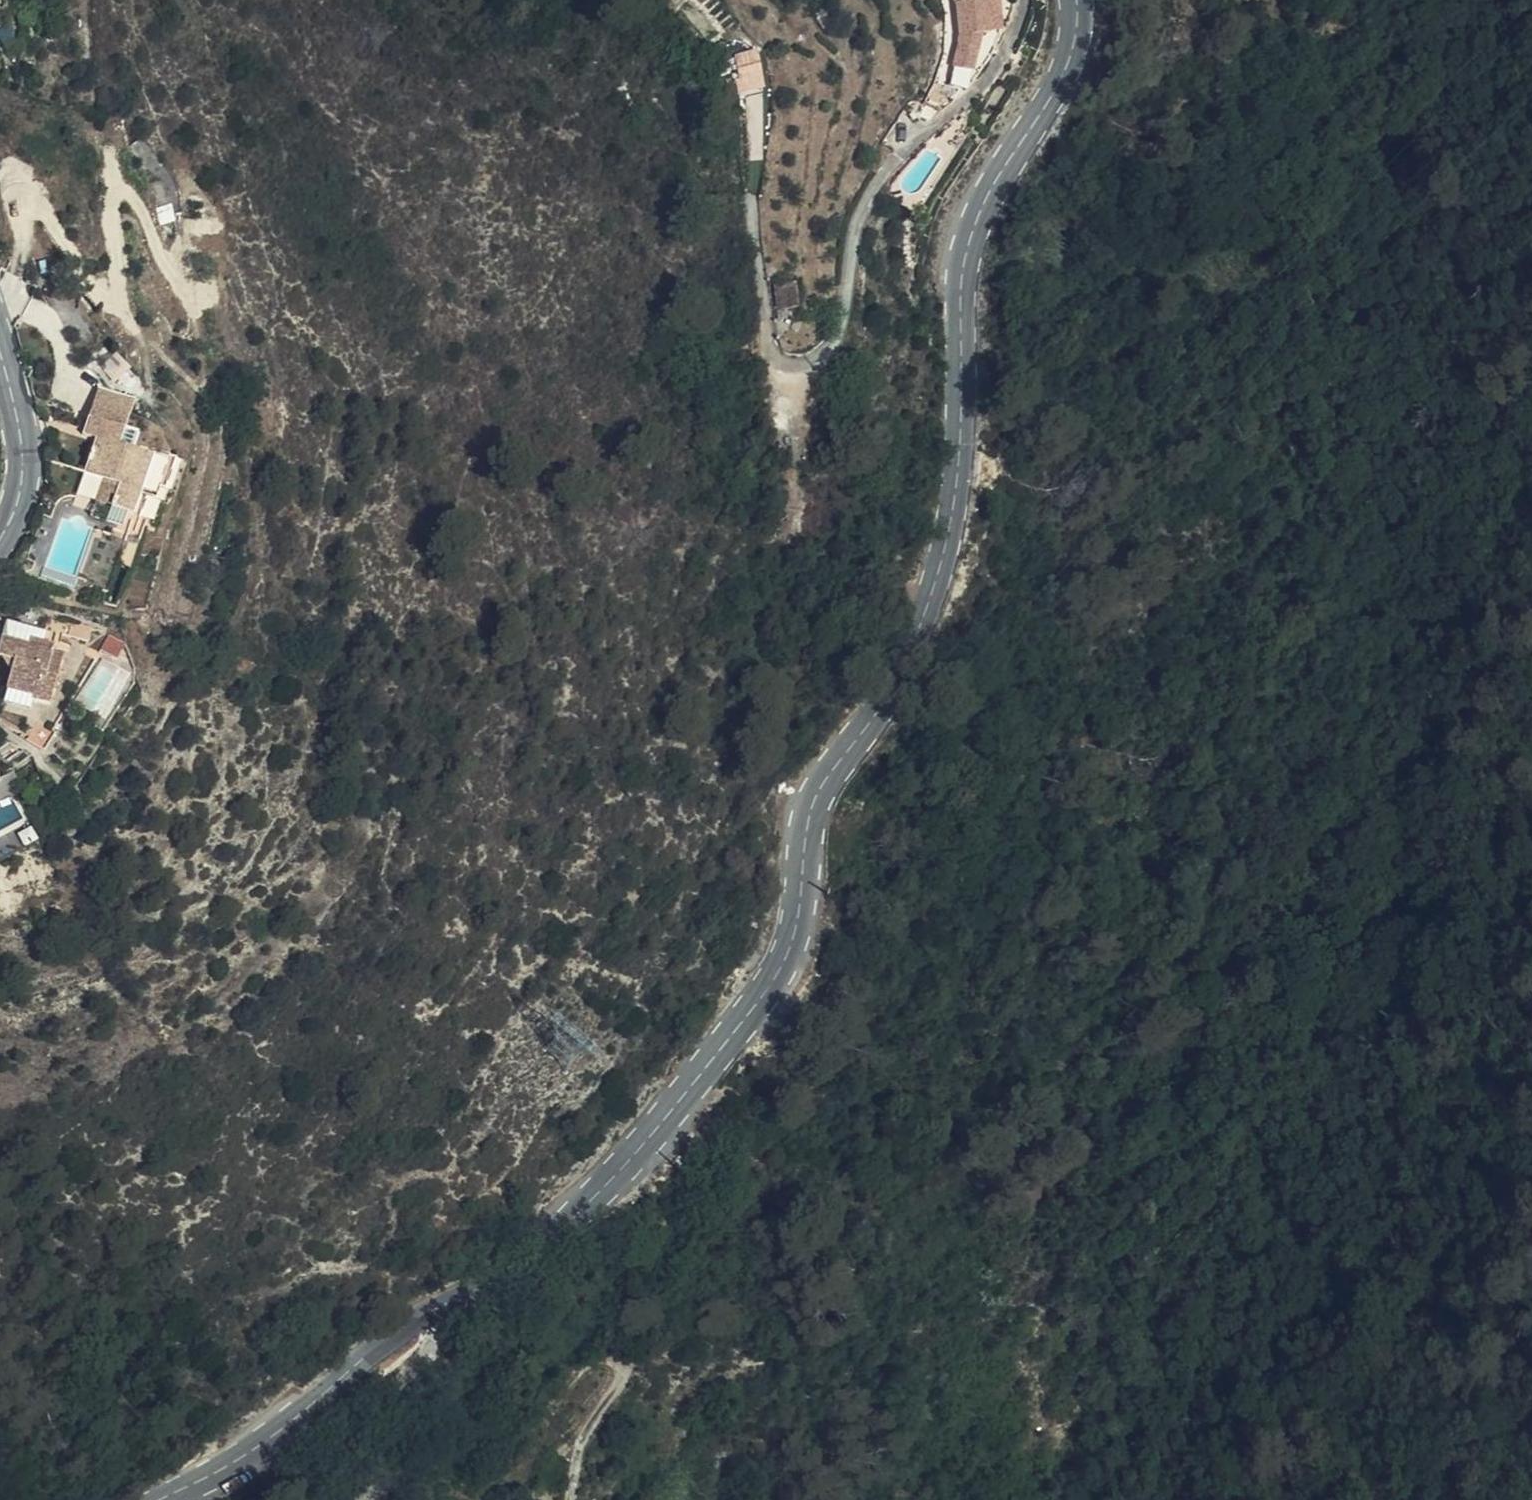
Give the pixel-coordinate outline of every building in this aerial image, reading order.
[(952,38),(948,69),(971,71),(979,37),(994,35),(985,0),(950,0),(952,38)] [(757,56),(740,57),(740,79),(760,76),(757,56)] [(105,486),(97,509),(161,530),(185,456),(128,438),(139,403),(99,389),(85,432),(100,437),(86,480),(105,486)] [(94,634),(97,623),(75,618),(72,629),(94,634)] [(31,705),(50,710),(65,651),(52,648),(55,638),(8,625),(0,652),(0,660),(13,664),(5,692),(32,699),(31,705)] [(28,714),(31,705),(32,699),(5,692),(2,706),(28,714)] [(38,760),(56,732),(39,720),(20,747),(38,760)] [(538,1491),(523,1499),(543,1499),(538,1491)]
